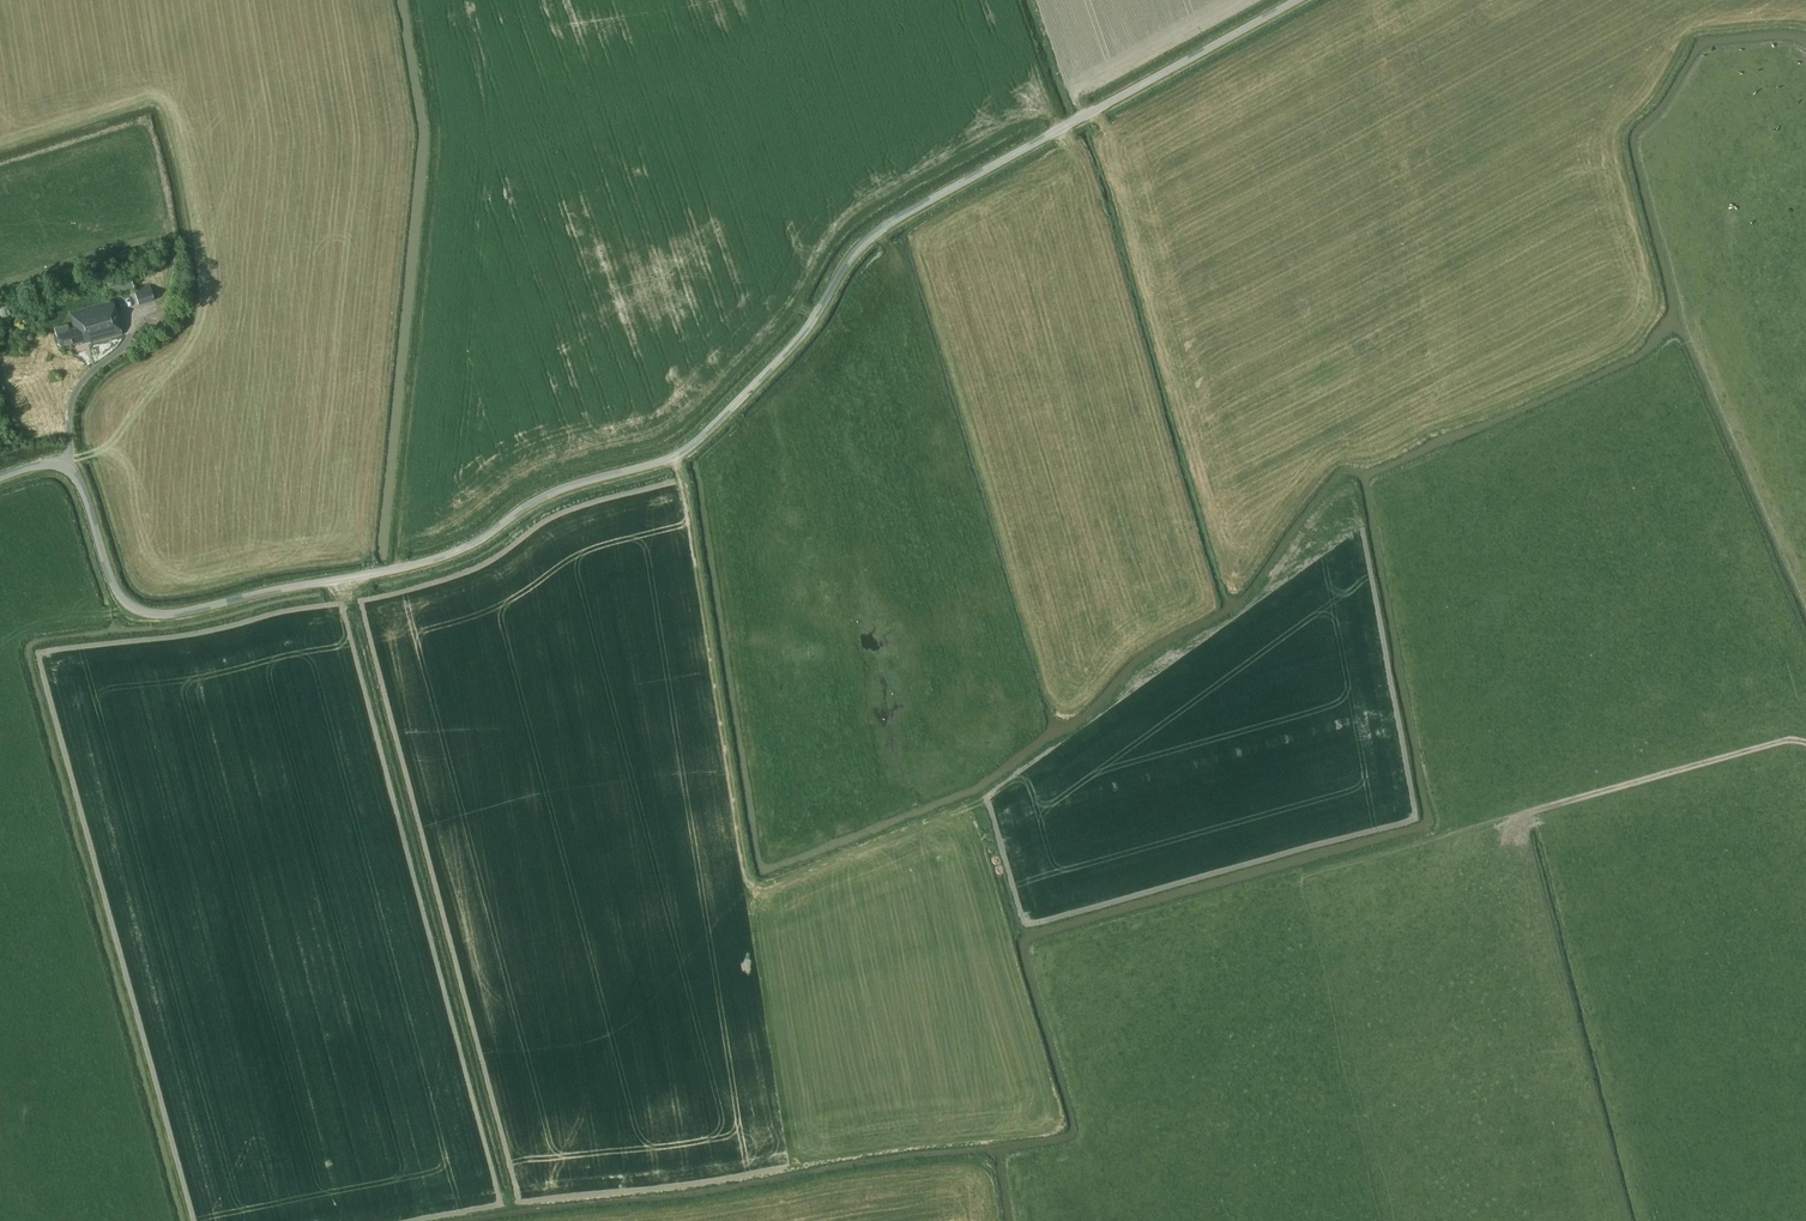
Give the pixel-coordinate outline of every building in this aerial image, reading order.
[(106,280),(110,294),(133,287),(129,273),(106,280)] [(154,300),(149,286),(134,291),(138,305),(154,300)] [(122,335),(113,300),(69,313),(74,328),(69,330),(67,325),(54,328),(59,347),(73,343),(73,344),(81,342),(82,346),(122,335)]
